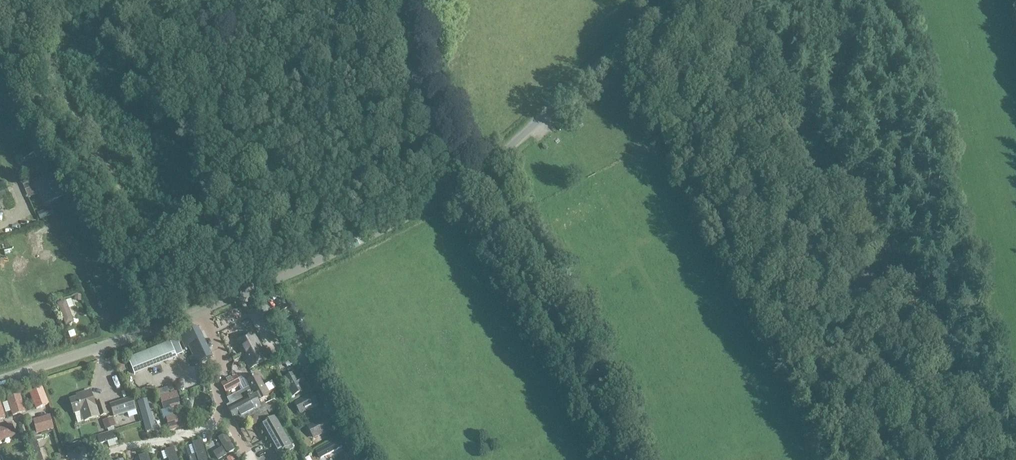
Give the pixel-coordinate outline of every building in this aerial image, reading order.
[(14,205),(8,189),(0,193),(0,211),(14,205)] [(68,329),(76,327),(70,308),(62,310),(68,329)] [(180,337),(186,349),(189,347),(193,357),(190,358),(194,366),(213,357),(199,328),(180,337)] [(268,360),(254,334),(236,343),(250,369),(268,360)] [(171,343),(128,360),(135,376),(177,359),(171,343)] [(237,364),(236,375),(247,376),(248,365),(237,364)] [(295,373),(283,379),(293,398),(305,391),(302,386),(306,383),(302,376),(298,379),(295,373)] [(243,390),(243,391),(231,397),(235,404),(228,408),(235,421),(252,412),(254,417),(258,425),(269,419),(265,412),(263,413),(261,409),(262,408),(259,404),(272,397),(266,386),(265,387),(259,375),(246,382),(249,388),(246,389),(246,388),(243,390)] [(241,385),(236,376),(222,384),(227,393),(241,385)] [(310,382),(304,385),(308,392),(314,389),(310,382)] [(30,394),(36,410),(49,405),(42,389),(30,394)] [(82,397),(70,401),(74,413),(82,411),(83,416),(85,421),(107,414),(105,407),(103,402),(95,405),(93,400),(90,392),(81,395),(82,397)] [(164,411),(181,406),(177,393),(160,399),(164,411)] [(313,393),(293,404),(299,415),(319,405),(313,393)] [(26,412),(20,395),(7,399),(13,417),(26,412)] [(132,398),(125,400),(110,405),(114,418),(136,411),(132,398)] [(274,400),(265,405),(269,414),(281,408),(278,403),(274,400)] [(169,432),(187,426),(183,414),(166,419),(169,432)] [(51,416),(33,421),(37,434),(54,429),(51,416)] [(314,440),(332,430),(325,416),(307,426),(314,440)] [(276,417),(261,426),(277,454),(286,450),(288,453),(294,450),(276,417)] [(113,418),(104,421),(106,429),(107,428),(113,426),(116,426),(113,418)] [(153,421),(146,423),(151,440),(158,438),(153,421)] [(0,428),(0,441),(16,437),(12,424),(0,428)] [(36,432),(16,438),(17,443),(37,436),(36,432)] [(213,453),(217,459),(219,459),(227,455),(235,450),(226,434),(218,439),(223,447),(213,453)] [(343,446),(339,439),(316,451),(320,458),(343,446)] [(188,457),(189,459),(207,459),(201,441),(193,444),(193,445),(196,455),(189,457),(188,457)] [(165,451),(168,459),(178,459),(174,448),(165,451)]
